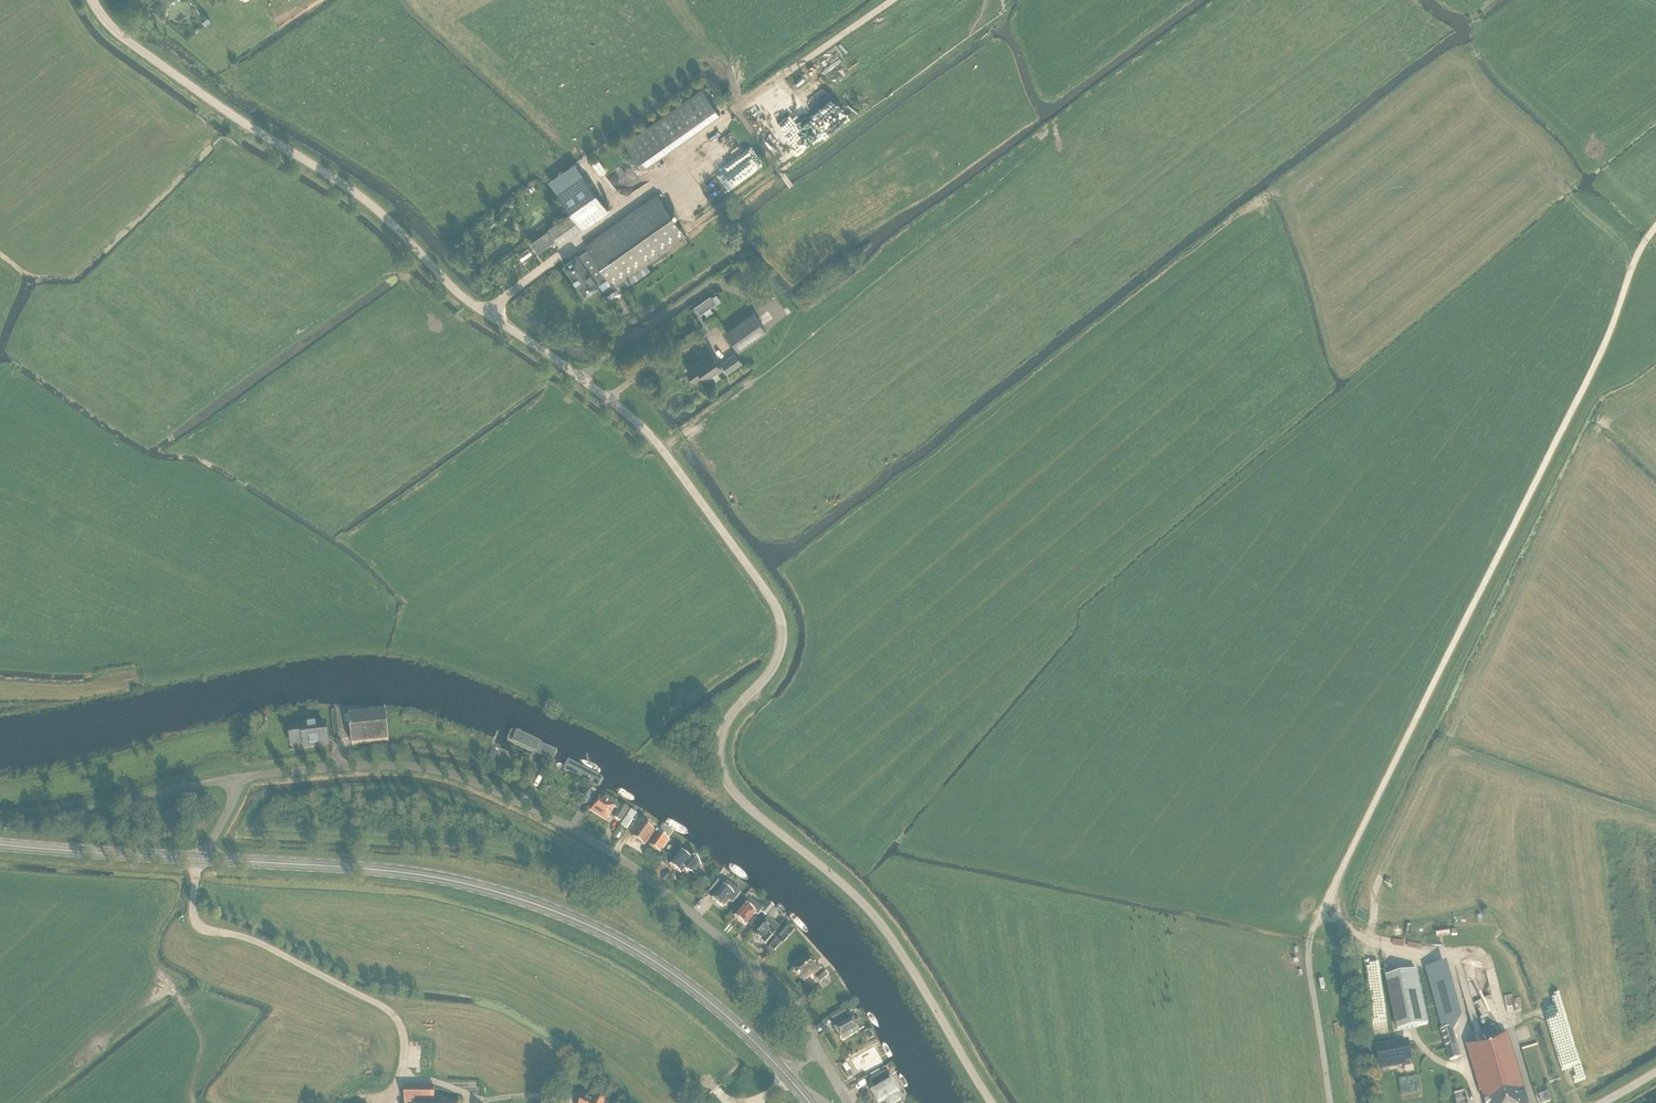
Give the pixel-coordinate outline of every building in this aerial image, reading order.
[(207,17),(202,22),(205,26),(211,21),(207,17)] [(641,169),(668,150),(719,114),(701,89),(623,143),(641,169)] [(585,152),(581,154),(586,163),(591,161),(585,152)] [(560,245),(608,211),(589,183),(583,175),(555,194),(561,202),(569,213),(548,228),(560,245)] [(614,287),(686,236),(656,194),(584,245),(587,250),(577,257),(577,256),(576,256),(576,257),(564,265),(585,296),(598,286),(598,285),(607,278),(614,287)] [(537,249),(547,243),(554,238),(549,231),(532,242),(537,249)] [(717,294),(712,297),(717,304),(721,301),(717,294)] [(737,349),(764,330),(751,312),(724,331),(737,349)] [(704,378),(720,367),(709,352),(685,369),(692,380),(701,374),(704,378)] [(728,358),(721,364),(728,374),(735,368),(728,358)] [(385,712),(385,708),(373,709),(373,713),(349,715),(352,745),(389,741),(386,711),(385,712)] [(328,745),(327,740),(325,724),(290,728),(293,745),(305,743),(305,748),(328,745)] [(511,728),(505,740),(553,762),(558,749),(511,728)] [(495,759),(500,748),(494,745),(488,756),(495,759)] [(568,757),(562,768),(599,787),(604,776),(568,757)] [(591,802),(595,794),(589,791),(585,798),(591,802)] [(618,802),(603,793),(600,798),(592,812),(606,820),(614,807),(619,810),(614,818),(621,822),(629,809),(622,805),(622,806),(617,803),(618,802)] [(639,821),(641,817),(643,815),(644,812),(634,805),(632,809),(626,817),(637,824),(639,821)] [(651,824),(644,818),(641,823),(642,824),(633,838),(638,841),(637,842),(642,846),(643,844),(645,846),(654,832),(649,828),(651,824)] [(660,853),(669,840),(658,833),(650,846),(660,853)] [(692,861),(681,852),(670,865),(681,874),(685,870),(688,873),(694,876),(701,867),(697,860),(694,859),(692,861)] [(709,898),(715,892),(723,881),(717,877),(704,894),(709,898)] [(737,890),(727,882),(723,886),(712,899),(723,908),(729,901),(733,904),(741,893),(737,890)] [(745,904),(745,903),(734,917),(745,927),(756,914),(758,916),(761,912),(767,917),(774,907),(767,901),(762,907),(751,898),(753,895),(749,892),(745,897),(749,900),(745,904)] [(783,930),(769,917),(764,923),(755,934),(765,944),(775,933),(778,936),(776,938),(782,944),(794,931),(788,925),(783,930)] [(1407,922),(1403,933),(1408,935),(1412,924),(1407,922)] [(1436,928),(1438,934),(1451,932),(1449,925),(1436,928)] [(814,976),(822,969),(808,954),(800,960),(802,962),(793,970),(804,982),(813,974),(814,976)] [(1425,968),(1441,1030),(1451,1027),(1452,1031),(1453,1031),(1461,1016),(1446,962),(1425,968)] [(1397,1030),(1427,1024),(1416,970),(1385,976),(1397,1030)] [(820,983),(828,975),(824,971),(816,978),(820,983)] [(848,1021),(842,1011),(829,1019),(832,1025),(835,1024),(837,1027),(834,1028),(842,1042),(859,1032),(864,1029),(859,1021),(855,1024),(852,1018),(848,1021)] [(1494,1025),(1481,1029),(1484,1039),(1466,1044),(1479,1091),(1481,1091),(1485,1102),(1527,1102),(1507,1033),(1497,1036),(1494,1025)] [(1449,1061),(1459,1058),(1452,1031),(1451,1027),(1441,1030),(1441,1031),(1449,1061)] [(1377,1048),(1381,1070),(1410,1065),(1406,1043),(1377,1048)] [(878,1058),(873,1049),(867,1052),(866,1050),(852,1059),(858,1069),(872,1061),(874,1064),(870,1066),(873,1072),(885,1065),(882,1059),(880,1061),(878,1058)] [(885,1071),(870,1080),(875,1090),(870,1092),(877,1102),(882,1102),(886,1101),(887,1102),(895,1102),(901,1099),(898,1094),(899,1093),(892,1080),(890,1081),(885,1071)] [(1422,1090),(1421,1074),(1401,1075),(1401,1091),(1422,1090)] [(434,1086),(404,1087),(404,1102),(459,1102),(435,1102),(434,1086)] [(1548,1088),(1539,1092),(1543,1102),(1552,1098),(1548,1088)] [(610,1100),(596,1093),(591,1102),(583,1098),(581,1102),(608,1102),(610,1100)]
